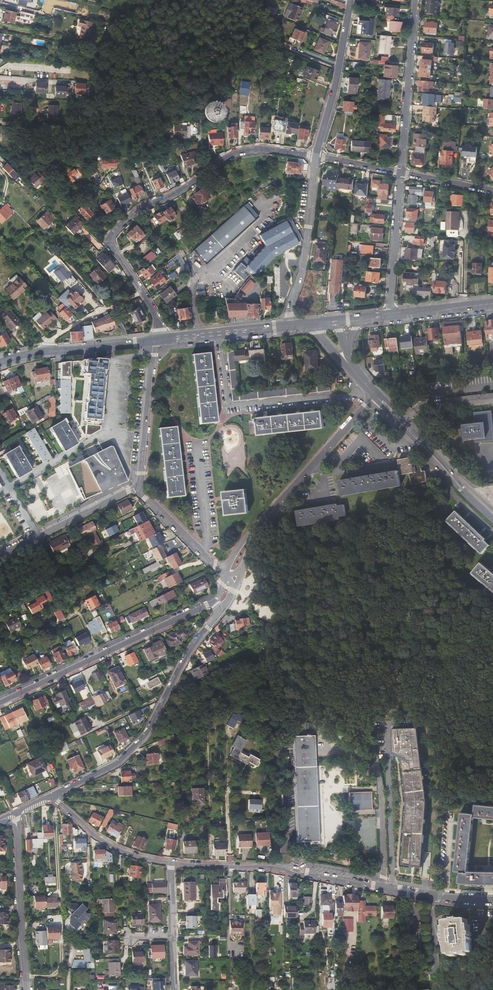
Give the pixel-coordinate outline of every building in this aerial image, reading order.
[(437,15),(438,0),(437,0),(427,0),(426,14),(437,15)] [(266,14),(272,16),(274,13),(272,10),(262,3),(266,14)] [(286,18),(296,22),(298,19),(298,20),(300,15),(299,14),(302,8),(292,4),(286,18)] [(397,17),(398,8),(386,7),(385,16),(393,17),(397,17)] [(16,12),(6,10),(3,21),(13,23),(16,12)] [(335,22),(336,19),(327,15),(325,20),(327,21),(323,33),(328,35),(330,32),(333,33),(334,29),(333,29),(336,22),(335,22)] [(393,21),(393,17),(385,16),(384,21),(389,21),(388,32),(399,33),(400,27),(401,27),(402,22),(393,21)] [(361,34),(372,35),(373,18),(359,17),(358,23),(362,23),(361,34)] [(89,37),(93,22),(80,19),(78,25),(82,26),(80,35),(89,37)] [(437,33),(438,24),(425,23),(425,32),(437,33)] [(300,41),(304,33),(294,29),(291,37),(290,37),(289,38),(290,38),(289,41),(295,44),(297,40),(300,41)] [(389,50),(390,37),(382,36),(381,36),(380,53),(389,54),(389,50)] [(328,42),(319,38),(315,46),(313,45),(311,48),(323,54),(328,42)] [(357,58),(367,59),(369,43),(359,43),(357,58)] [(455,44),(445,43),(444,55),(454,56),(455,44)] [(425,53),(425,57),(433,57),(434,45),(424,44),(423,53),(425,53)] [(435,61),(436,58),(433,57),(425,57),(423,56),(422,69),(431,69),(431,66),(433,66),(433,63),(431,63),(432,61),(435,61)] [(384,65),(383,77),(396,78),(396,66),(387,65),(384,65)] [(303,77),(315,82),(319,71),(307,66),(303,77)] [(431,72),(431,69),(422,69),(421,77),(430,78),(431,75),(432,75),(432,73),(431,72)] [(347,92),(356,93),(357,79),(348,78),(347,92)] [(377,99),(386,99),(387,91),(388,91),(389,81),(379,80),(377,99)] [(434,89),(434,83),(420,81),(420,91),(429,92),(429,88),(434,89)] [(35,92),(45,92),(46,83),(36,82),(35,92)] [(75,83),(74,93),(84,94),(85,84),(75,83)] [(241,85),(240,94),(244,94),(244,92),(248,93),(249,86),(241,85)] [(436,96),(424,95),(423,106),(425,106),(435,107),(435,103),(439,103),(440,97),(436,97),(436,96)] [(220,105),(224,111),(230,111),(231,99),(228,99),(224,99),(220,105)] [(485,99),(484,109),(492,110),(492,100),(485,99)] [(206,119),(208,120),(209,121),(211,121),(213,121),(215,120),(217,119),(218,118),(220,117),(221,115),(221,114),(222,112),(222,110),(221,108),(221,106),(220,105),(219,103),(217,102),(216,101),(214,101),(212,101),(210,101),(208,101),(206,102),(205,103),(204,104),(203,106),(202,108),(202,109),(201,111),(202,113),(202,115),(203,117),(205,118),(206,119)] [(11,102),(11,114),(21,115),(21,102),(11,102)] [(343,102),(342,111),(352,112),(353,102),(343,102)] [(48,105),(48,117),(58,117),(58,105),(48,105)] [(437,108),(435,107),(425,106),(424,111),(425,112),(425,116),(424,116),(423,122),(434,123),(435,116),(437,114),(437,108)] [(383,123),(384,115),(378,114),(377,126),(382,127),(382,131),(394,132),(394,126),(390,125),(390,124),(383,123)] [(253,133),(254,118),(245,117),(244,122),(240,121),(240,128),(244,128),(244,132),(244,134),(246,134),(248,134),(248,132),(253,133)] [(281,132),(283,119),(279,118),(278,121),(274,120),(273,128),(274,129),(276,130),(279,130),(279,131),(281,132)] [(296,134),(297,123),(288,122),(287,133),(288,134),(290,134),(290,133),(296,134)] [(237,136),(235,123),(231,123),(231,126),(227,127),(228,137),(232,137),(237,136)] [(181,125),(173,125),(173,135),(177,135),(177,140),(186,140),(186,137),(187,137),(189,138),(189,126),(186,126),(186,125),(181,125)] [(268,139),(269,128),(259,128),(258,136),(260,137),(262,137),(262,138),(268,139)] [(307,133),(308,130),(298,128),(297,139),(301,139),(306,140),(307,137),(308,137),(309,133),(307,133)] [(207,134),(208,143),(217,142),(217,144),(222,143),(222,138),(221,132),(207,134)] [(385,138),(385,135),(376,134),(375,142),(375,146),(389,148),(390,138),(385,138)] [(417,148),(416,151),(426,152),(427,135),(415,134),(414,147),(417,148)] [(343,150),(345,141),(335,139),(334,148),(343,150)] [(363,142),(351,141),(350,151),(363,152),(363,142)] [(452,168),(454,152),(456,152),(457,147),(455,147),(455,142),(446,141),(445,151),(443,151),(442,161),(443,161),(442,167),(452,168)] [(478,148),(472,148),(472,147),(471,146),(467,146),(466,147),(460,147),(460,153),(463,153),(463,157),(468,157),(471,157),(470,159),(470,162),(476,163),(477,161),(477,151),(478,148)] [(197,163),(194,151),(180,155),(183,167),(190,165),(197,163)] [(428,155),(428,152),(426,152),(416,151),(415,151),(415,154),(413,154),(412,165),(424,166),(425,155),(428,155)] [(304,159),(299,158),(298,163),(287,161),(286,172),(300,174),(300,170),(307,171),(307,167),(308,164),(304,159)] [(114,168),(115,159),(106,159),(106,168),(110,168),(114,168)] [(3,168),(12,178),(17,174),(7,164),(3,168)] [(79,175),(82,173),(78,169),(73,169),(66,174),(72,181),(75,179),(73,176),(77,173),(79,175)] [(138,176),(136,170),(131,170),(134,177),(137,184),(141,182),(138,176)] [(183,177),(181,170),(176,172),(175,170),(167,174),(170,183),(177,180),(183,177)] [(118,171),(117,171),(117,173),(122,183),(123,185),(125,185),(118,171)] [(45,179),(39,172),(36,174),(35,173),(28,179),(35,187),(40,183),(45,179)] [(122,183),(117,173),(114,175),(114,177),(116,181),(118,185),(122,183)] [(325,176),(325,179),(324,185),(329,185),(329,187),(328,191),(337,191),(337,188),(338,178),(339,174),(335,174),(329,174),(329,176),(325,176)] [(162,186),(159,177),(152,180),(155,189),(159,187),(162,186)] [(337,188),(353,190),(353,185),(354,180),(338,178),(337,188)] [(369,183),(356,183),(356,195),(369,195),(369,183)] [(381,184),(379,199),(381,200),(387,200),(387,196),(388,196),(389,185),(383,184),(381,184)] [(129,189),(134,199),(138,197),(143,195),(139,185),(129,189)] [(410,192),(410,195),(417,196),(425,196),(425,192),(426,189),(422,188),(423,186),(418,186),(417,188),(410,187),(409,192),(410,192)] [(191,196),(198,206),(210,197),(202,188),(191,196)] [(425,196),(424,203),(426,203),(425,206),(431,207),(432,203),(433,203),(435,203),(435,198),(434,198),(434,192),(433,192),(433,191),(430,191),(429,192),(425,192),(425,196)] [(130,201),(126,192),(116,197),(120,205),(121,207),(122,206),(124,206),(123,204),(130,201)] [(39,198),(45,205),(47,202),(41,195),(39,198)] [(417,205),(417,196),(410,195),(409,205),(417,205)] [(463,206),(463,196),(453,196),(452,206),(463,206)] [(113,206),(108,198),(99,204),(105,211),(113,206)] [(245,207),(257,220),(261,216),(249,203),(245,207)] [(77,209),(86,219),(92,214),(84,204),(77,209)] [(7,206),(3,209),(2,208),(0,209),(0,222),(12,212),(7,206)] [(162,211),(168,221),(176,217),(170,207),(166,209),(162,211)] [(195,251),(207,264),(257,220),(245,207),(195,251)] [(408,218),(418,219),(418,211),(409,209),(408,218)] [(36,221),(43,228),(54,218),(47,211),(36,221)] [(165,220),(160,211),(157,213),(153,215),(154,217),(150,219),(154,225),(158,223),(158,224),(165,220)] [(459,212),(447,212),(446,230),(459,231),(459,225),(459,220),(459,212)] [(385,215),(376,214),(372,214),(368,213),(367,221),(371,221),(371,222),(375,222),(375,223),(383,224),(383,220),(385,220),(385,215)] [(75,216),(64,226),(66,227),(71,232),(72,234),(78,229),(83,225),(75,216)] [(234,271),(244,281),(250,274),(253,276),(255,276),(273,257),(298,243),(302,240),(299,233),(291,218),(286,221),(261,235),(266,246),(252,261),(247,257),(234,271)] [(406,233),(414,234),(415,224),(407,223),(406,233)] [(141,228),(147,234),(151,231),(145,224),(141,228)] [(359,224),(350,224),(349,232),(358,233),(359,224)] [(127,233),(133,239),(136,242),(144,235),(136,225),(127,233)] [(178,239),(187,233),(183,227),(174,233),(178,239)] [(371,240),(378,240),(378,239),(383,240),(384,229),(372,228),(372,229),(368,229),(367,230),(366,234),(372,234),(371,240)] [(414,245),(425,246),(425,244),(423,244),(424,237),(417,236),(416,241),(414,241),(414,245)] [(455,250),(455,245),(454,245),(455,241),(445,240),(444,259),(454,259),(455,254),(455,250)] [(315,262),(326,263),(328,245),(317,244),(315,262)] [(363,246),(363,247),(362,254),(373,255),(374,247),(363,246)] [(182,258),(186,254),(181,247),(177,249),(177,250),(179,252),(179,253),(182,258)] [(417,258),(423,258),(423,250),(406,248),(405,260),(417,261),(417,258)] [(152,250),(142,258),(144,261),(147,264),(157,256),(152,250)] [(95,259),(107,272),(114,266),(112,263),(107,258),(102,253),(101,254),(95,259)] [(185,263),(182,258),(179,253),(177,255),(175,256),(182,265),(185,263)] [(371,267),(380,268),(381,260),(372,259),(371,267)] [(342,287),(344,262),(333,262),(332,275),(331,293),(340,293),(340,287),(342,287)] [(473,274),(482,274),(482,264),(473,264),(473,274)] [(143,267),(139,270),(142,274),(145,277),(154,271),(150,266),(145,269),(143,267)] [(90,274),(98,283),(105,276),(97,267),(90,274)] [(180,267),(170,275),(173,278),(183,271),(180,267)] [(78,280),(73,274),(70,272),(64,277),(65,278),(64,279),(65,280),(66,279),(72,285),(78,280)] [(380,283),(381,273),(367,272),(367,281),(380,283)] [(153,284),(156,289),(166,282),(160,273),(149,280),(153,284)] [(414,284),(419,285),(419,274),(404,273),(403,285),(413,286),(414,284)] [(27,287),(16,275),(10,280),(13,283),(5,290),(13,299),(27,287)] [(255,283),(250,279),(241,290),(246,294),(255,283)] [(447,282),(432,281),(432,288),(431,293),(446,293),(447,282)] [(355,296),(365,297),(366,287),(357,286),(355,296)] [(163,298),(166,302),(176,295),(170,287),(160,294),(163,298)] [(432,288),(418,287),(418,288),(418,295),(431,296),(431,293),(432,288)] [(58,299),(67,308),(71,304),(74,307),(78,303),(77,303),(81,299),(74,291),(72,292),(71,291),(70,292),(68,290),(58,299)] [(186,290),(180,295),(183,299),(189,294),(186,290)] [(260,298),(261,308),(269,308),(269,298),(260,298)] [(60,308),(57,311),(65,320),(68,316),(70,318),(73,316),(61,303),(58,306),(60,308)] [(256,304),(227,304),(228,316),(257,315),(256,304)] [(180,319),(188,317),(187,307),(178,309),(180,319)] [(136,323),(144,319),(138,308),(131,312),(136,323)] [(10,329),(19,321),(11,311),(2,319),(10,329)] [(54,321),(57,319),(50,311),(47,314),(45,311),(42,315),(39,312),(33,318),(35,321),(42,329),(53,319),(54,321)] [(92,322),(95,332),(103,330),(103,331),(107,329),(107,330),(116,327),(114,320),(113,321),(112,317),(111,318),(110,315),(105,316),(106,318),(92,322)] [(463,345),(460,325),(460,321),(452,322),(454,346),(463,345)] [(452,322),(443,322),(444,327),(446,350),(448,353),(453,352),(453,347),(454,346),(452,322)] [(74,341),(82,340),(80,324),(70,331),(71,341),(74,341)] [(91,337),(93,336),(92,325),(82,327),(83,340),(91,339),(91,337)] [(4,328),(0,330),(0,346),(0,347),(10,341),(5,332),(7,332),(4,328)] [(440,338),(438,328),(428,329),(430,339),(440,338)] [(26,335),(21,330),(18,332),(17,331),(14,334),(20,340),(26,335)] [(482,331),(477,331),(477,332),(468,333),(470,348),(471,347),(472,349),(482,348),(482,346),(483,346),(482,331)] [(381,346),(379,335),(369,336),(370,344),(371,344),(371,347),(381,346)] [(413,346),(412,336),(401,337),(402,347),(413,346)] [(398,350),(397,337),(385,339),(387,347),(394,346),(395,351),(398,350)] [(429,352),(427,338),(415,339),(417,353),(429,352)] [(282,349),(284,359),(294,357),(292,343),(281,344),(282,349)] [(251,359),(250,352),(246,352),(245,350),(235,352),(236,361),(251,359)] [(265,350),(250,352),(251,359),(251,362),(266,361),(265,350)] [(316,350),(305,352),(307,371),(318,370),(316,350)] [(235,352),(235,351),(228,351),(234,401),(330,390),(330,384),(326,384),(299,387),(284,389),(269,390),(255,392),(240,394),(236,361),(235,352)] [(209,353),(191,355),(199,424),(216,423),(209,353)] [(85,435),(90,435),(100,429),(103,394),(104,394),(104,390),(103,390),(104,386),(105,379),(104,379),(105,370),(106,370),(107,359),(106,359),(106,357),(84,360),(84,365),(82,365),(81,371),(84,371),(84,374),(88,374),(87,377),(89,377),(86,402),(85,407),(84,411),(85,411),(84,421),(83,425),(86,425),(85,435)] [(386,372),(385,360),(376,361),(376,366),(376,371),(378,373),(386,372)] [(70,413),(70,361),(60,361),(60,413),(70,413)] [(49,379),(46,368),(34,370),(34,371),(32,371),(33,377),(35,376),(36,382),(49,379)] [(330,384),(338,383),(337,376),(325,377),(326,384),(330,384)] [(17,387),(13,378),(3,382),(5,386),(2,387),(5,391),(7,390),(7,391),(17,387)] [(48,396),(37,402),(39,404),(49,398),(48,396)] [(36,406),(39,404),(37,402),(27,408),(28,411),(36,406)] [(28,411),(26,412),(32,424),(42,418),(36,406),(28,411)] [(27,408),(26,407),(19,411),(21,413),(19,414),(20,416),(26,412),(28,411),(27,408)] [(19,420),(12,408),(2,414),(8,423),(9,423),(11,425),(19,420)] [(492,410),(474,412),(475,422),(463,424),(464,440),(475,439),(475,441),(480,440),(481,442),(492,441),(492,421),(492,410)] [(324,428),(322,411),(264,417),(263,413),(256,414),(258,428),(255,428),(255,424),(250,424),(251,436),(256,435),(256,432),(258,431),(259,435),(324,428)] [(65,450),(78,442),(64,419),(51,427),(54,431),(52,432),(60,445),(62,444),(65,450)] [(158,429),(166,498),(183,496),(175,427),(158,429)] [(26,432),(43,462),(52,458),(34,428),(26,432)] [(19,477),(32,469),(18,446),(5,454),(8,458),(7,459),(14,472),(16,471),(19,477)] [(128,481),(110,446),(77,463),(77,465),(68,469),(76,484),(78,485),(77,487),(81,496),(128,481)] [(426,481),(424,470),(422,471),(421,466),(413,467),(411,457),(398,460),(401,475),(409,473),(411,484),(426,481)] [(77,487),(78,485),(76,484),(68,469),(77,465),(77,463),(67,468),(77,487)] [(398,470),(340,480),(343,496),(401,486),(398,470)] [(224,492),(226,514),(248,511),(246,489),(224,492)] [(127,500),(117,505),(122,514),(132,509),(127,500)] [(337,503),(297,510),(299,526),(340,519),(339,517),(346,515),(344,504),(337,505),(337,503)] [(133,515),(134,517),(133,517),(136,523),(145,518),(146,521),(147,520),(148,520),(152,518),(150,513),(144,516),(140,510),(133,515)] [(456,511),(447,520),(482,553),(490,545),(485,540),(486,539),(456,511)] [(132,528),(134,533),(139,542),(147,538),(155,534),(148,520),(147,520),(146,521),(136,526),(132,528)] [(96,530),(92,522),(86,526),(85,525),(79,528),(79,529),(83,537),(88,534),(94,531),(96,530)] [(132,528),(136,526),(135,523),(121,530),(123,533),(124,532),(132,528)] [(115,524),(105,529),(108,537),(119,532),(115,524)] [(131,534),(134,533),(132,528),(124,532),(127,539),(132,537),(131,534)] [(101,544),(99,540),(94,531),(88,534),(95,548),(101,544)] [(164,543),(158,532),(155,534),(147,538),(152,549),(159,545),(164,543)] [(72,543),(67,534),(65,535),(64,534),(60,536),(61,536),(48,543),(54,554),(60,551),(61,553),(68,550),(66,547),(70,545),(70,546),(73,544),(72,543)] [(72,543),(73,544),(82,562),(84,561),(87,559),(82,548),(80,549),(76,540),(72,543)] [(164,543),(159,545),(164,554),(174,549),(169,540),(164,543)] [(175,553),(165,558),(168,563),(169,562),(172,569),(181,565),(175,553)] [(158,561),(148,566),(150,570),(160,565),(158,561)] [(481,563),(473,573),(492,590),(492,572),(481,563)] [(168,588),(181,582),(176,573),(170,576),(168,571),(159,576),(160,577),(162,580),(164,579),(168,588)] [(204,578),(189,584),(193,593),(197,590),(198,592),(208,587),(204,578)] [(44,591),(49,601),(53,599),(48,589),(44,591)] [(172,590),(155,598),(158,604),(175,596),(172,590)] [(94,607),(99,605),(94,595),(84,601),(89,610),(94,607)] [(41,603),(46,601),(44,596),(35,601),(36,602),(28,606),(32,614),(41,609),(39,606),(42,604),(41,603)] [(148,615),(145,607),(125,617),(128,624),(131,622),(131,623),(148,615)] [(62,612),(56,614),(59,621),(65,618),(62,612)] [(106,631),(99,616),(95,618),(96,620),(86,625),(91,634),(100,630),(102,633),(106,631)] [(19,622),(17,619),(16,617),(5,622),(9,631),(21,626),(19,622)] [(245,626),(244,618),(233,620),(234,625),(226,626),(227,632),(240,630),(239,627),(245,626)] [(107,625),(110,633),(119,629),(115,621),(107,625)] [(183,628),(173,633),(174,635),(169,637),(165,639),(169,647),(181,642),(179,638),(186,635),(183,628)] [(86,633),(74,638),(78,646),(82,644),(83,645),(90,642),(86,633)] [(219,656),(225,654),(218,648),(223,641),(216,635),(209,643),(214,647),(212,650),(215,653),(219,656)] [(168,655),(161,640),(152,644),(153,646),(144,650),(148,660),(157,656),(159,659),(168,655)] [(77,653),(76,650),(74,650),(70,642),(70,641),(63,644),(69,657),(77,653)] [(70,642),(74,650),(76,650),(77,651),(78,650),(77,646),(76,647),(73,641),(70,642)] [(53,656),(55,658),(57,662),(65,658),(60,646),(51,651),(53,656)] [(137,661),(133,652),(124,657),(125,660),(124,661),(126,664),(127,664),(128,665),(137,661)] [(37,661),(34,654),(22,660),(26,669),(31,667),(33,665),(34,666),(38,664),(37,661)] [(38,664),(41,670),(51,666),(46,657),(37,661),(38,664)] [(195,668),(190,671),(194,679),(200,676),(200,677),(208,673),(203,664),(195,668)] [(108,671),(110,676),(115,687),(125,683),(117,667),(108,671)] [(1,676),(0,676),(5,685),(9,683),(16,679),(11,671),(1,676)] [(102,678),(99,672),(92,675),(95,682),(102,678)] [(157,678),(147,682),(144,675),(137,679),(140,686),(145,683),(148,689),(160,683),(157,678)] [(80,680),(69,685),(73,693),(84,688),(80,680)] [(97,707),(106,703),(105,700),(111,697),(107,690),(92,698),(93,700),(85,704),(80,706),(82,710),(94,704),(96,708),(97,707)] [(52,698),(56,707),(69,701),(64,691),(55,694),(56,696),(52,698)] [(49,704),(44,695),(32,701),(34,706),(33,707),(35,711),(49,704)] [(147,706),(137,711),(139,714),(148,710),(147,706)] [(22,708),(18,710),(18,711),(13,713),(17,724),(27,719),(22,708)] [(233,711),(226,725),(232,728),(237,721),(242,724),(245,718),(233,711)] [(0,718),(0,720),(4,730),(17,724),(13,713),(8,715),(7,715),(0,718)] [(79,730),(73,733),(75,737),(91,730),(85,717),(74,722),(76,726),(77,726),(79,730)] [(76,726),(74,722),(69,724),(70,726),(69,726),(73,733),(79,730),(77,726),(76,726)] [(375,739),(376,744),(382,744),(382,738),(380,738),(380,735),(386,735),(387,730),(378,730),(378,727),(375,727),(375,730),(375,735),(376,735),(376,739),(375,739)] [(406,800),(402,862),(421,865),(426,800),(417,727),(393,727),(393,750),(401,755),(406,800)] [(114,732),(119,743),(128,739),(123,728),(114,732)] [(173,735),(157,742),(159,746),(173,739),(173,735)] [(237,735),(231,746),(233,747),(229,755),(246,764),(248,762),(257,767),(259,763),(258,762),(259,759),(249,755),(248,757),(240,753),(246,740),(237,735)] [(318,841),(315,757),(314,736),(292,736),(296,842),(318,841)] [(65,751),(73,746),(74,747),(77,746),(78,747),(82,745),(79,739),(75,741),(72,743),(73,745),(64,749),(65,751)] [(96,751),(101,760),(110,755),(114,754),(109,744),(106,746),(96,751)] [(65,751),(64,749),(63,746),(60,748),(58,749),(61,756),(66,753),(65,751)] [(145,765),(158,764),(157,758),(157,755),(156,754),(146,754),(146,760),(144,760),(145,765)] [(66,760),(70,768),(72,767),(74,773),(84,768),(77,755),(66,760)] [(40,757),(26,764),(32,776),(36,774),(36,773),(45,769),(40,757)] [(121,772),(121,782),(130,782),(130,779),(135,779),(135,775),(131,775),(131,773),(130,773),(130,772),(121,772)] [(118,796),(131,796),(131,786),(117,786),(118,796)] [(17,794),(21,802),(25,800),(30,798),(36,795),(33,787),(26,790),(17,794)] [(191,789),(192,803),(199,803),(199,804),(204,804),(203,788),(191,789)] [(372,792),(349,792),(349,809),(372,809),(372,792)] [(249,799),(248,808),(261,809),(262,799),(249,799)] [(474,813),(473,817),(492,819),(492,806),(475,804),(474,813)] [(93,812),(88,822),(98,827),(102,817),(93,812)] [(455,871),(461,871),(468,872),(468,871),(473,817),(474,813),(461,812),(455,871)] [(110,823),(105,831),(116,837),(123,826),(117,822),(115,826),(110,823)] [(46,825),(42,825),(42,829),(42,832),(43,842),(47,842),(47,837),(53,837),(53,826),(49,827),(49,823),(46,823),(46,825)] [(71,824),(63,824),(63,834),(77,834),(76,829),(74,829),(74,828),(71,828),(71,824)] [(126,826),(123,831),(130,834),(133,829),(131,828),(132,827),(129,826),(128,827),(126,826)] [(43,842),(42,832),(38,832),(38,839),(31,840),(31,847),(43,847),(43,842)] [(255,846),(255,850),(265,850),(265,845),(269,845),(268,833),(256,833),(256,846),(255,846)] [(59,847),(62,847),(67,847),(67,844),(62,844),(62,834),(58,834),(59,847)] [(238,847),(251,846),(251,835),(237,836),(238,847)] [(137,836),(133,845),(142,849),(146,840),(137,836)] [(167,839),(165,848),(174,850),(176,841),(167,839)] [(196,853),(196,841),(183,842),(183,853),(196,853)] [(212,844),(213,849),(213,855),(225,855),(225,844),(212,844)] [(111,862),(111,854),(103,850),(93,850),(93,862),(111,862)] [(80,862),(70,864),(72,872),(70,879),(80,882),(82,876),(83,873),(82,868),(81,868),(80,862)] [(131,866),(129,876),(140,878),(141,867),(131,866)] [(468,871),(468,872),(461,871),(459,883),(470,884),(486,884),(492,884),(492,871),(487,871),(468,871)] [(55,883),(55,876),(53,876),(52,873),(48,874),(48,877),(44,877),(44,883),(55,883)] [(226,888),(226,878),(219,878),(219,885),(211,885),(210,891),(210,909),(219,909),(219,903),(216,903),(216,897),(222,897),(222,898),(226,898),(226,888)] [(183,882),(184,898),(184,900),(195,900),(195,881),(183,882)] [(233,893),(245,893),(245,890),(245,882),(238,882),(233,882),(233,893)] [(264,882),(256,882),(256,895),(256,897),(260,897),(260,896),(263,895),(263,890),(265,890),(265,888),(264,882)] [(147,883),(147,892),(165,892),(165,883),(147,883)] [(288,897),(297,897),(297,883),(288,883),(288,897)] [(331,904),(331,901),(331,894),(320,894),(320,904),(331,904)] [(346,895),(343,896),(342,903),(342,910),(346,910),(346,911),(351,911),(351,910),(357,911),(357,900),(357,896),(352,896),(352,894),(346,894),(346,895)] [(35,908),(45,907),(45,898),(45,895),(34,896),(35,908)] [(251,909),(256,909),(255,904),(256,897),(256,895),(247,895),(247,904),(251,904),(251,909)] [(269,895),(269,907),(272,907),(272,914),(279,914),(279,907),(279,895),(269,895)] [(102,904),(103,916),(114,916),(113,899),(108,899),(108,897),(104,897),(104,899),(102,899),(98,899),(98,904),(102,904)] [(45,898),(45,907),(57,907),(56,898),(45,898)] [(357,911),(357,921),(365,921),(365,915),(376,915),(376,906),(364,906),(364,900),(357,900),(357,911)] [(342,903),(334,902),(334,910),(334,912),(342,912),(342,910),(342,903)] [(67,904),(67,907),(73,911),(70,915),(71,916),(70,917),(69,918),(69,919),(70,921),(70,922),(76,927),(81,922),(81,919),(85,918),(86,920),(90,916),(90,911),(86,912),(84,910),(86,907),(80,903),(78,905),(76,904),(67,904)] [(149,905),(149,921),(160,920),(159,904),(149,905)] [(297,906),(283,906),(283,917),(297,917),(297,906)] [(381,906),(381,922),(394,922),(394,913),(392,913),(392,906),(381,906)] [(65,910),(70,915),(73,911),(67,907),(65,910)] [(133,914),(132,924),(144,924),(144,914),(143,914),(143,910),(139,911),(139,914),(133,914)] [(331,914),(322,913),(322,926),(331,926),(331,914)] [(196,928),(196,916),(186,916),(186,928),(196,928)] [(343,918),(343,932),(353,931),(353,918),(343,918)] [(103,920),(104,934),(116,933),(116,919),(103,920)] [(454,919),(454,921),(446,922),(447,927),(445,928),(446,935),(445,935),(446,943),(447,943),(448,954),(452,954),(453,956),(468,955),(468,952),(472,952),(471,941),(472,941),(471,932),(470,933),(469,925),(467,925),(467,920),(459,920),(459,919),(454,919)] [(303,921),(303,925),(303,928),(300,928),(300,935),(303,935),(304,933),(315,933),(315,921),(303,921)] [(234,923),(230,923),(230,934),(242,934),(242,923),(238,923),(238,922),(234,922),(234,923)] [(420,944),(419,925),(410,925),(410,948),(416,948),(416,945),(420,944)] [(46,930),(47,939),(60,938),(59,927),(46,927),(46,930)] [(47,939),(46,930),(35,930),(35,937),(37,937),(37,940),(36,941),(37,946),(47,945),(47,939)] [(108,940),(108,945),(105,945),(105,953),(118,953),(118,940),(108,940)] [(188,941),(188,946),(183,946),(184,955),(199,954),(198,941),(188,941)] [(147,948),(148,958),(151,958),(164,958),(163,945),(151,946),(151,948),(147,948)] [(10,957),(9,957),(9,954),(10,954),(10,949),(0,950),(0,963),(11,962),(10,957)] [(132,952),(133,962),(143,961),(143,950),(139,950),(140,952),(132,952)] [(85,968),(84,960),(73,960),(71,968),(85,968)] [(185,960),(185,975),(197,975),(197,960),(185,960)] [(109,962),(109,976),(120,976),(119,962),(109,962)] [(153,989),(164,989),(164,978),(153,979),(153,989)]
